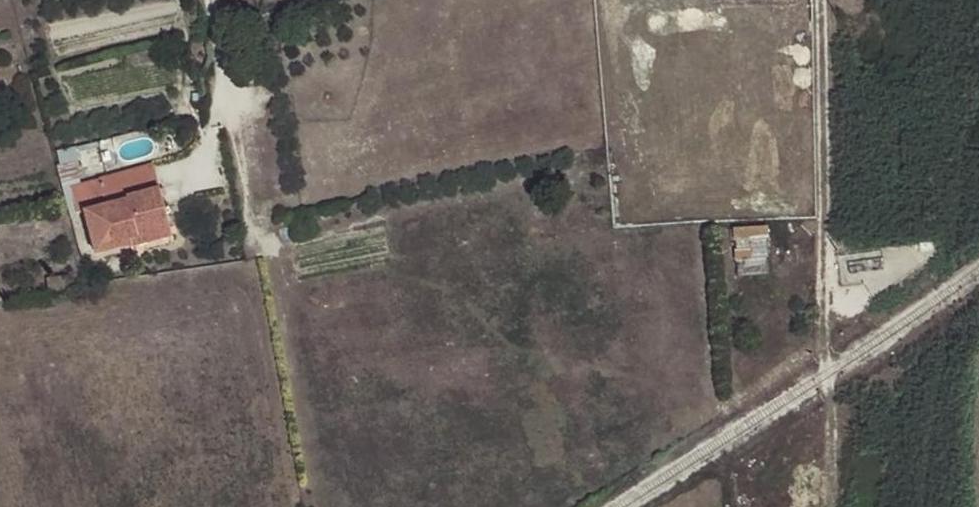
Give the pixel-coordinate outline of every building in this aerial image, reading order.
[(105,203),(99,178),(80,183),(75,162),(58,166),(64,187),(72,185),(78,211),(83,210),(95,256),(133,247),(131,237),(169,227),(159,191),(105,203)] [(152,165),(99,178),(105,203),(159,191),(152,165)] [(738,225),(740,262),(770,259),(768,223),(738,225)] [(131,237),(133,247),(171,237),(169,227),(131,237)]
